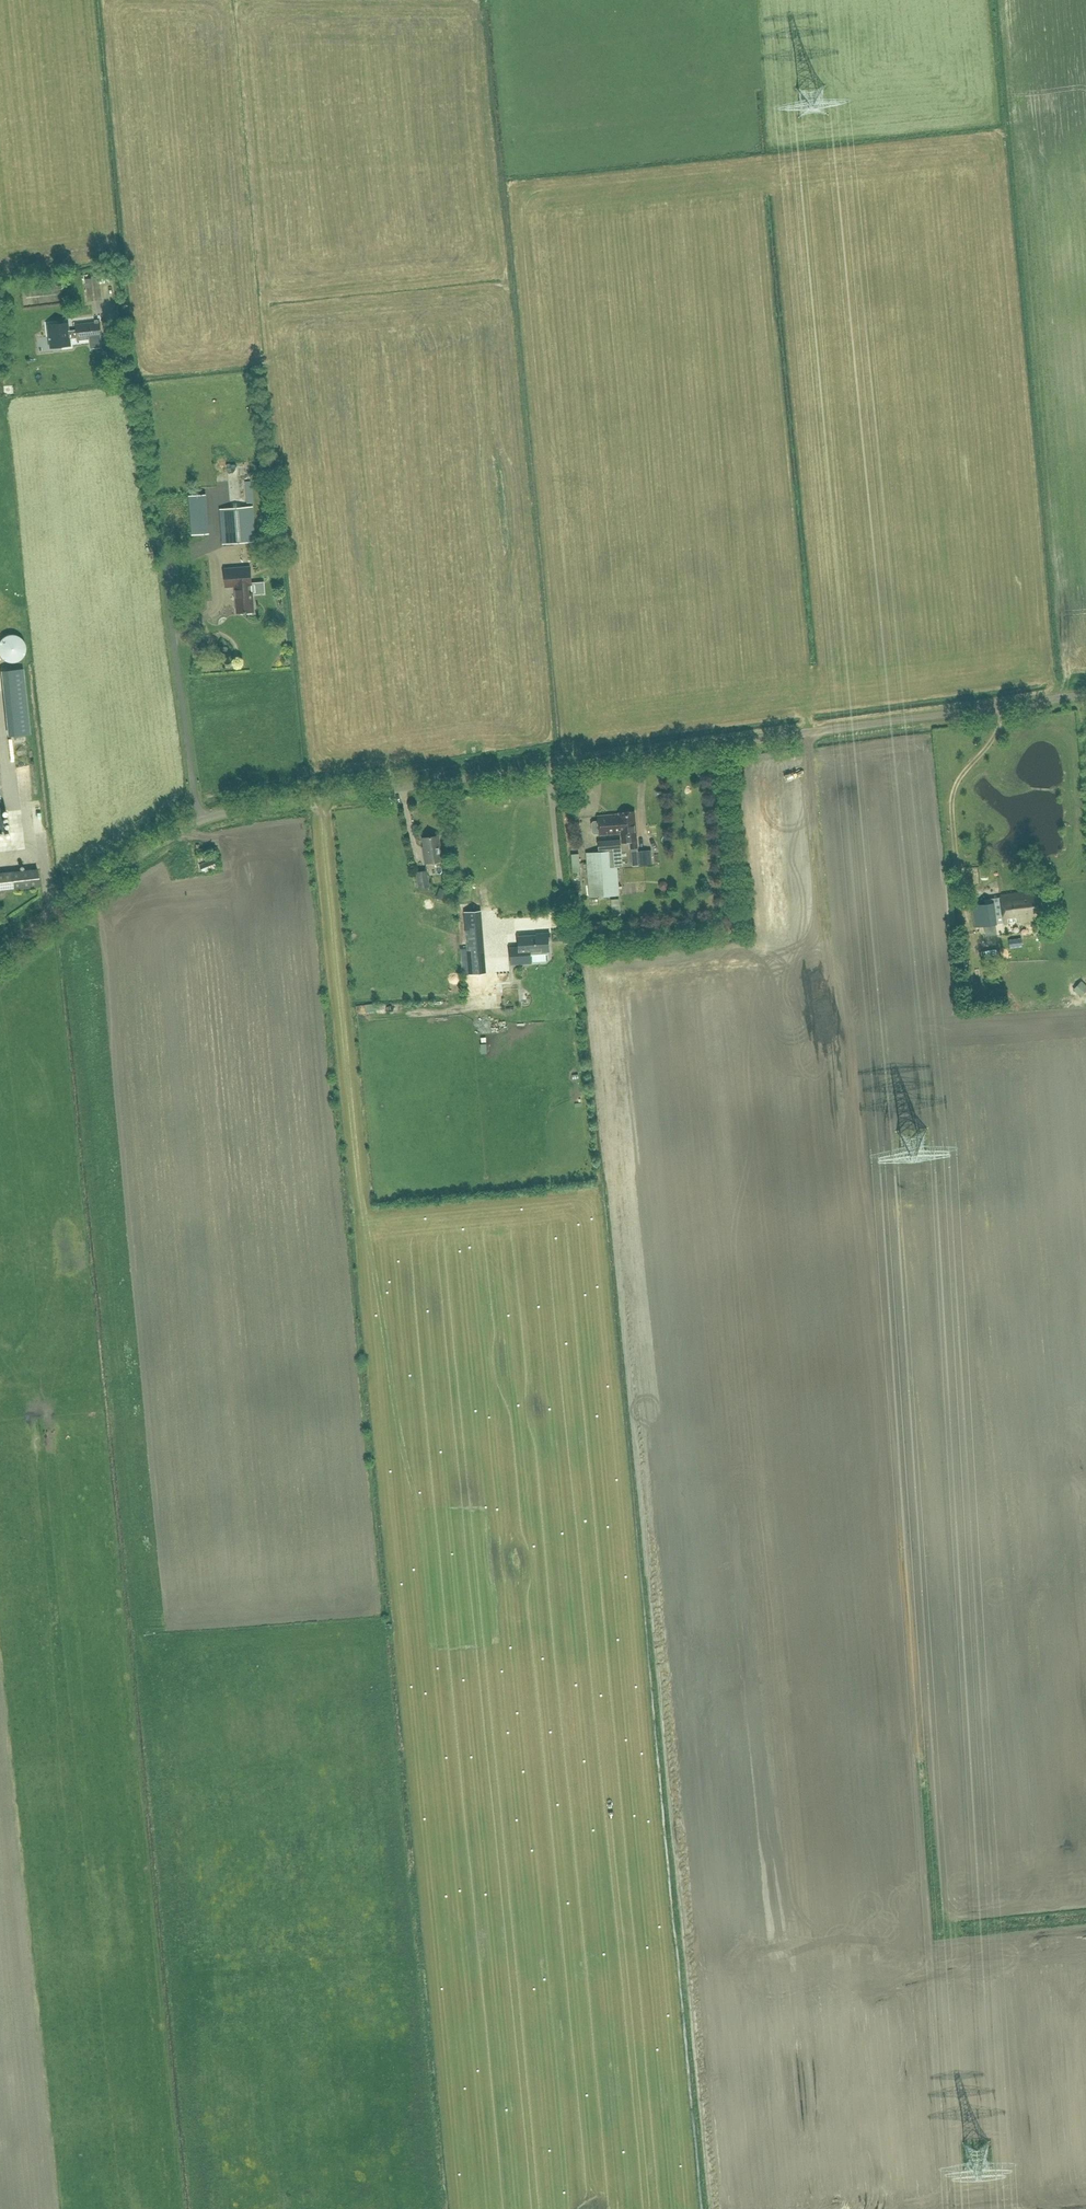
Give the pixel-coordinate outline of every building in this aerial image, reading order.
[(99,279),(85,280),(87,302),(102,301),(99,279)] [(100,336),(99,323),(75,326),(75,332),(70,333),(71,340),(76,339),(76,341),(90,340),(90,347),(101,346),(100,336)] [(220,484),(229,483),(229,472),(219,473),(220,484)] [(222,543),(255,541),(252,506),(219,509),(222,543)] [(236,593),(237,612),(253,611),(252,593),(254,593),(255,592),(254,583),(253,582),(251,582),(250,566),(224,569),(225,586),(236,585),(236,593)] [(593,821),(592,823),(592,832),(594,834),(599,833),(599,835),(621,833),(622,842),(630,842),(631,848),(638,848),(635,811),(619,813),(619,814),(597,816),(598,821),(593,821)] [(425,863),(442,861),(438,836),(423,838),(425,852),(423,852),(425,863)] [(598,853),(586,854),(590,897),(620,895),(617,866),(623,866),(621,840),(620,840),(604,841),(597,842),(598,853)] [(651,850),(639,851),(641,864),(652,863),(651,850)] [(571,854),(572,872),(580,871),(579,853),(571,854)] [(199,858),(201,868),(215,866),(214,855),(199,858)] [(0,873),(0,891),(39,886),(36,869),(0,873)] [(419,888),(429,886),(427,870),(416,872),(419,888)] [(994,923),(1003,921),(1003,922),(1041,917),(1037,890),(1024,892),(999,895),(999,897),(990,898),(990,902),(971,904),(974,927),(984,925),(984,929),(995,927),(994,923)] [(614,911),(621,910),(620,897),(613,897),(614,911)] [(475,912),(465,912),(468,953),(470,974),(483,973),(481,946),(468,947),(467,931),(480,930),(478,911),(475,912)] [(519,949),(510,950),(511,965),(531,964),(531,962),(547,961),(547,951),(549,951),(549,940),(551,940),(550,932),(543,933),(543,934),(529,935),(529,936),(520,937),(519,937),(519,949)] [(491,966),(492,988),(509,987),(508,965),(491,966)]
